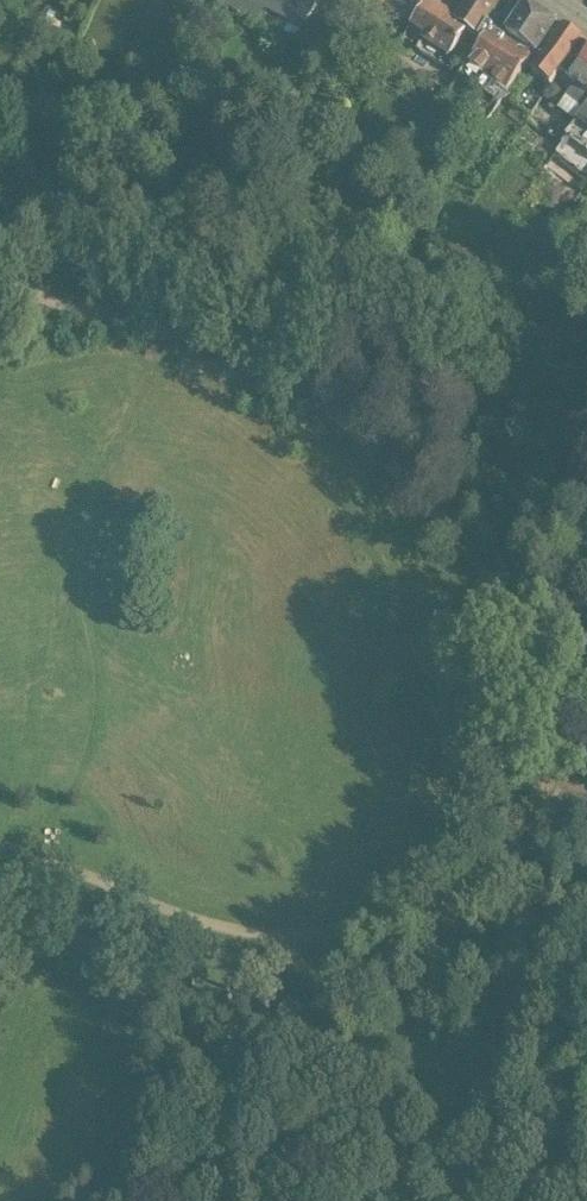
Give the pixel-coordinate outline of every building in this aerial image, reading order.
[(316,4),(308,0),(256,0),(307,24),(316,4)] [(422,10),(428,0),(407,0),(422,10)] [(433,0),(428,0),(422,10),(412,25),(426,34),(424,38),(457,58),(459,56),(470,63),(483,43),(476,38),(485,24),(485,23),(499,0),(467,0),(469,1),(459,17),(433,0)] [(506,35),(507,36),(537,56),(545,44),(558,24),(528,4),(506,35)] [(507,95),(537,56),(507,36),(505,40),(492,32),(494,29),(485,24),(476,38),(483,43),(470,63),(468,66),(507,95)] [(551,88),(561,73),(571,61),(584,41),(565,28),(552,48),(542,62),(533,76),(551,88)] [(584,115),(586,110),(586,43),(584,41),(571,61),(561,73),(578,86),(566,101),(584,115)] [(584,115),(574,128),(566,139),(567,139),(584,153),(586,154),(586,110),(584,115)] [(562,145),(567,139),(566,139),(574,128),(560,118),(548,136),(562,145)]
